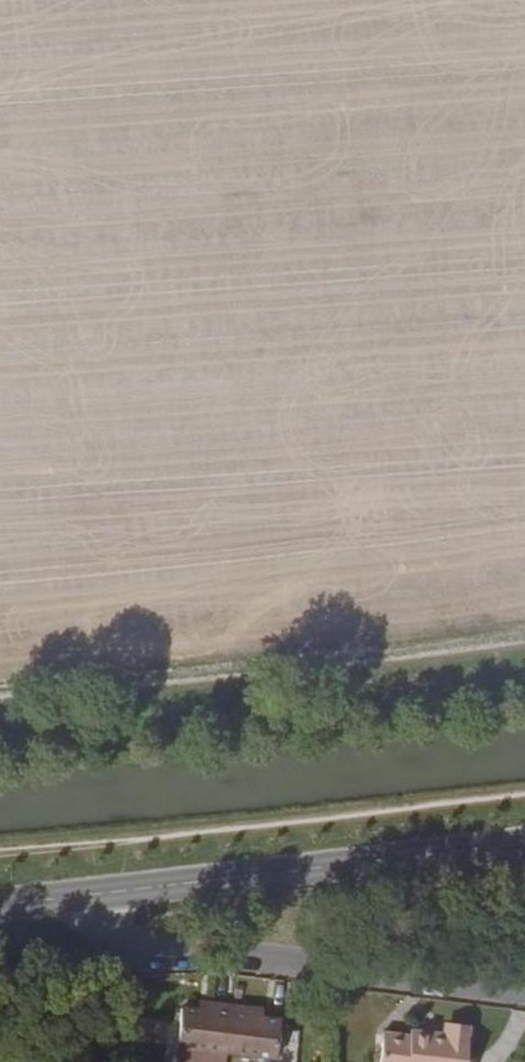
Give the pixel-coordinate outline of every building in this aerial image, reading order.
[(257,997),(213,987),(212,994),(178,987),(170,1024),(264,1046),(273,1009),(257,1004),(257,997)] [(124,1040),(148,1041),(149,1024),(125,1022),(124,1040)] [(435,1035),(434,1041),(402,1034),(401,1040),(374,1034),(369,1061),(456,1061),(460,1040),(435,1035)]
